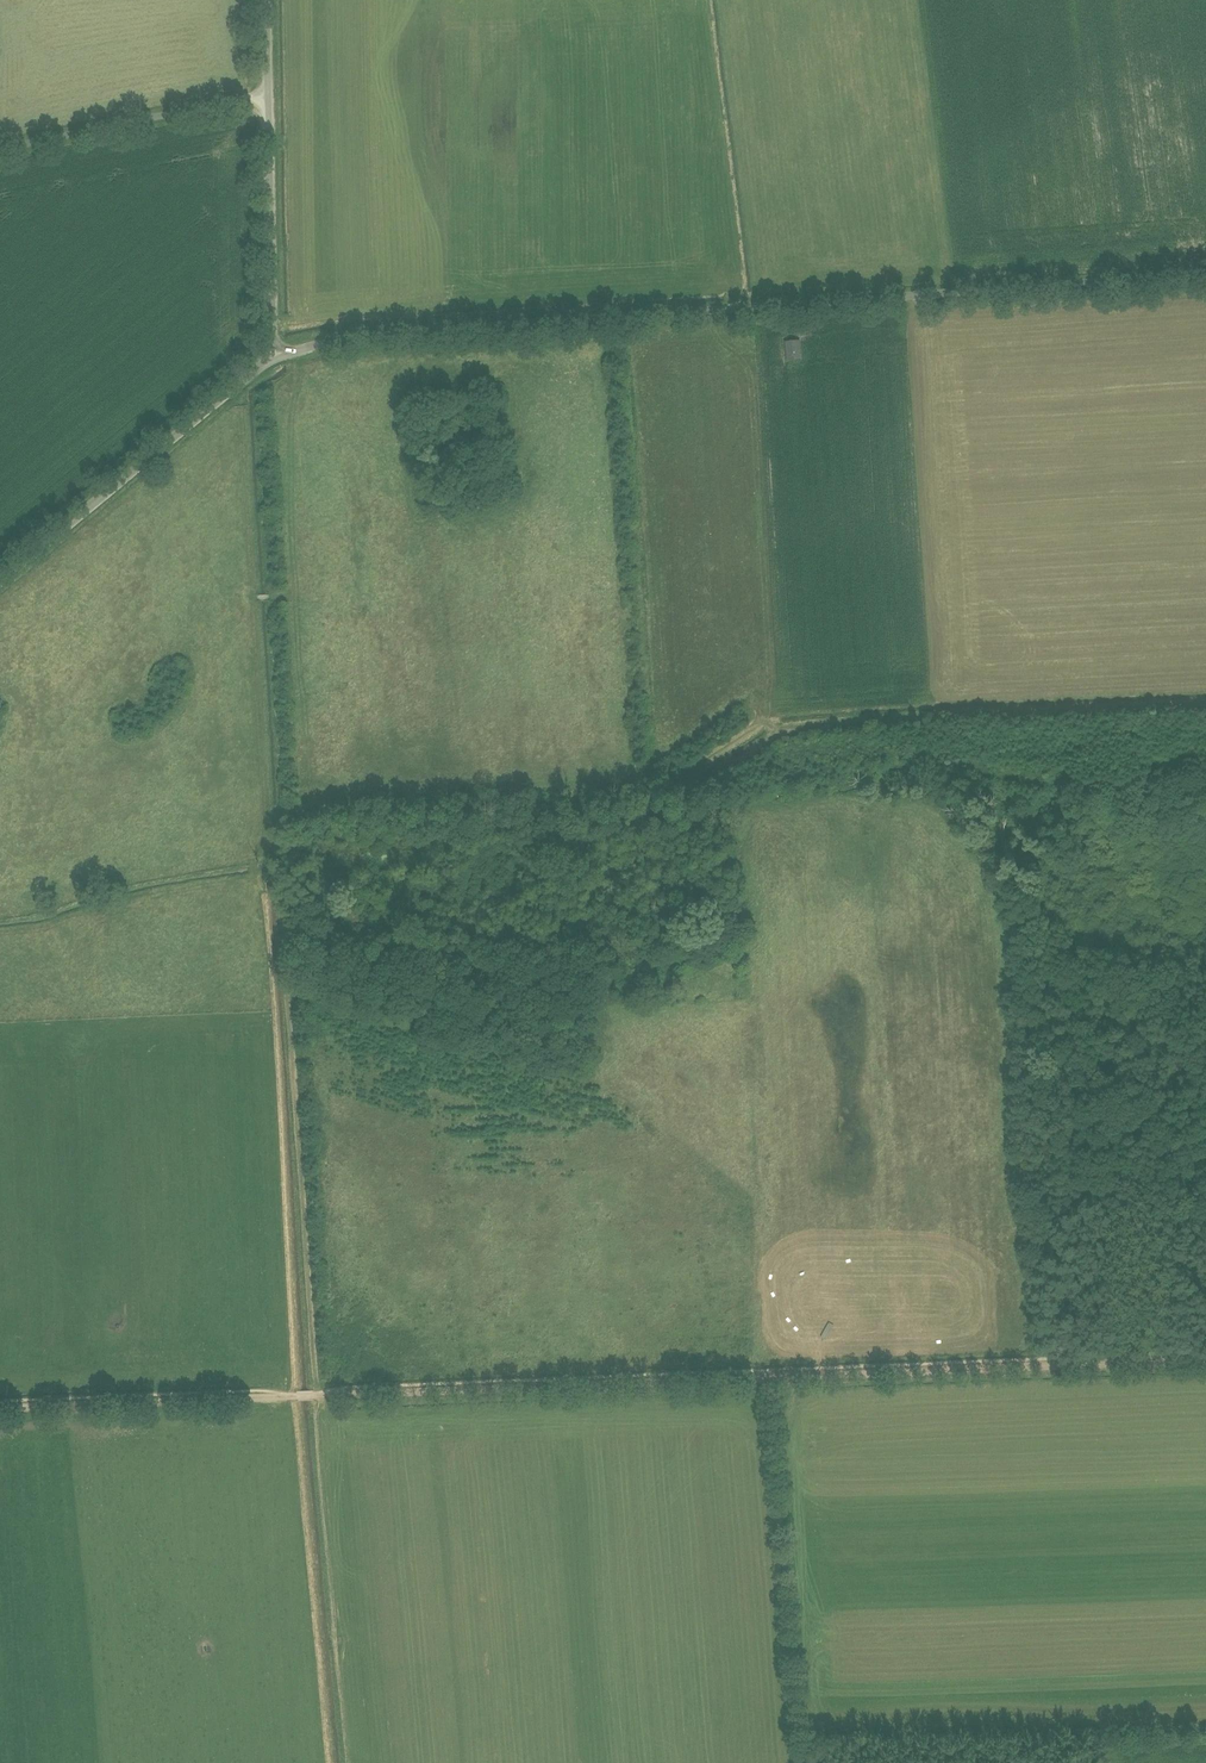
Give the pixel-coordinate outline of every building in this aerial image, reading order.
[(800,340),(785,341),(786,359),(801,358),(800,340)]
